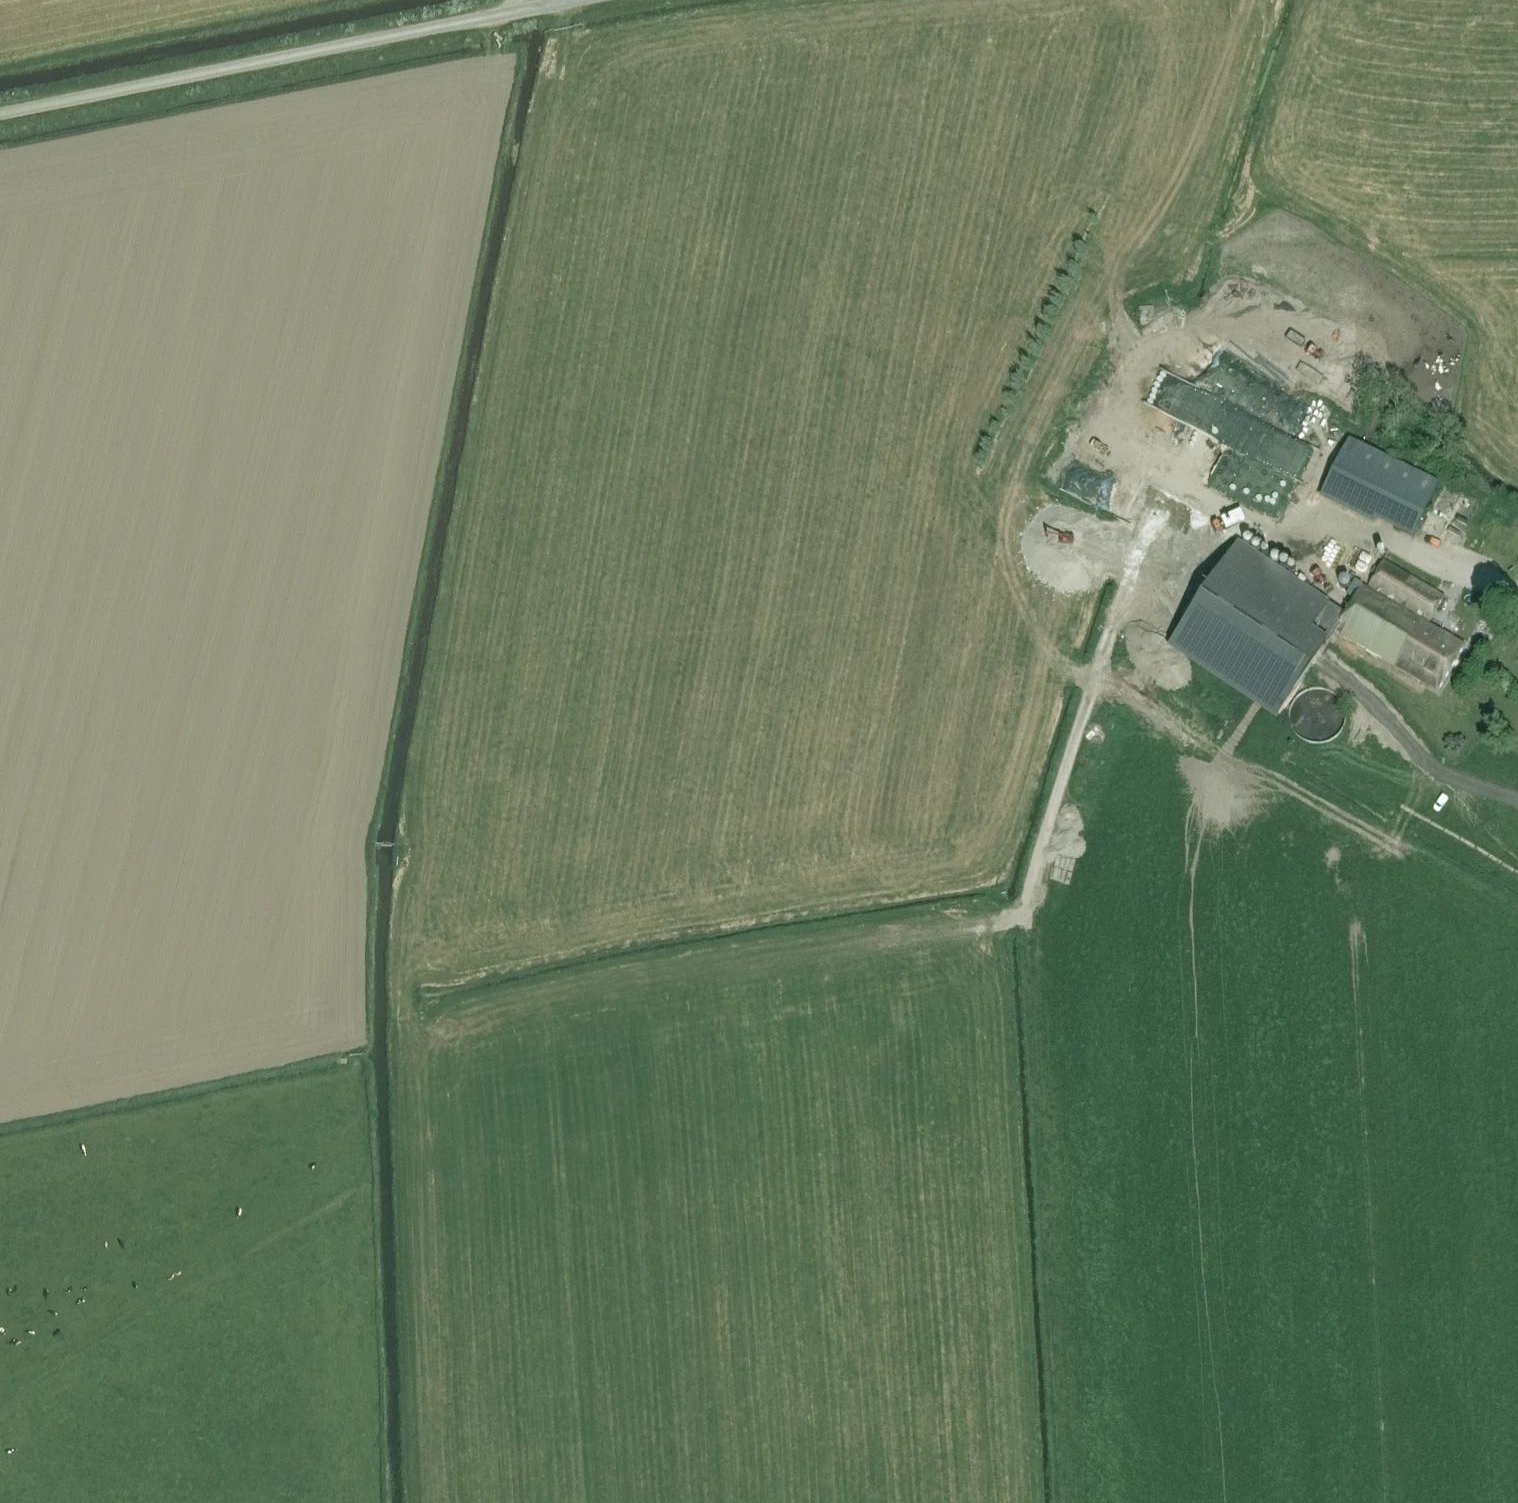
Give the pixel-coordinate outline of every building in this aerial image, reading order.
[(1322,493),(1412,537),(1439,484),(1348,439),(1322,493)] [(1263,497),(1272,508),(1290,493),(1282,482),(1263,497)] [(1278,715),(1327,642),(1311,630),(1329,603),(1237,542),(1169,645),(1278,715)] [(1465,647),(1427,625),(1443,597),(1383,562),(1367,589),(1362,586),(1336,631),(1439,691),(1465,647)] [(1163,602),(1153,612),(1163,621),(1172,611),(1163,602)]
